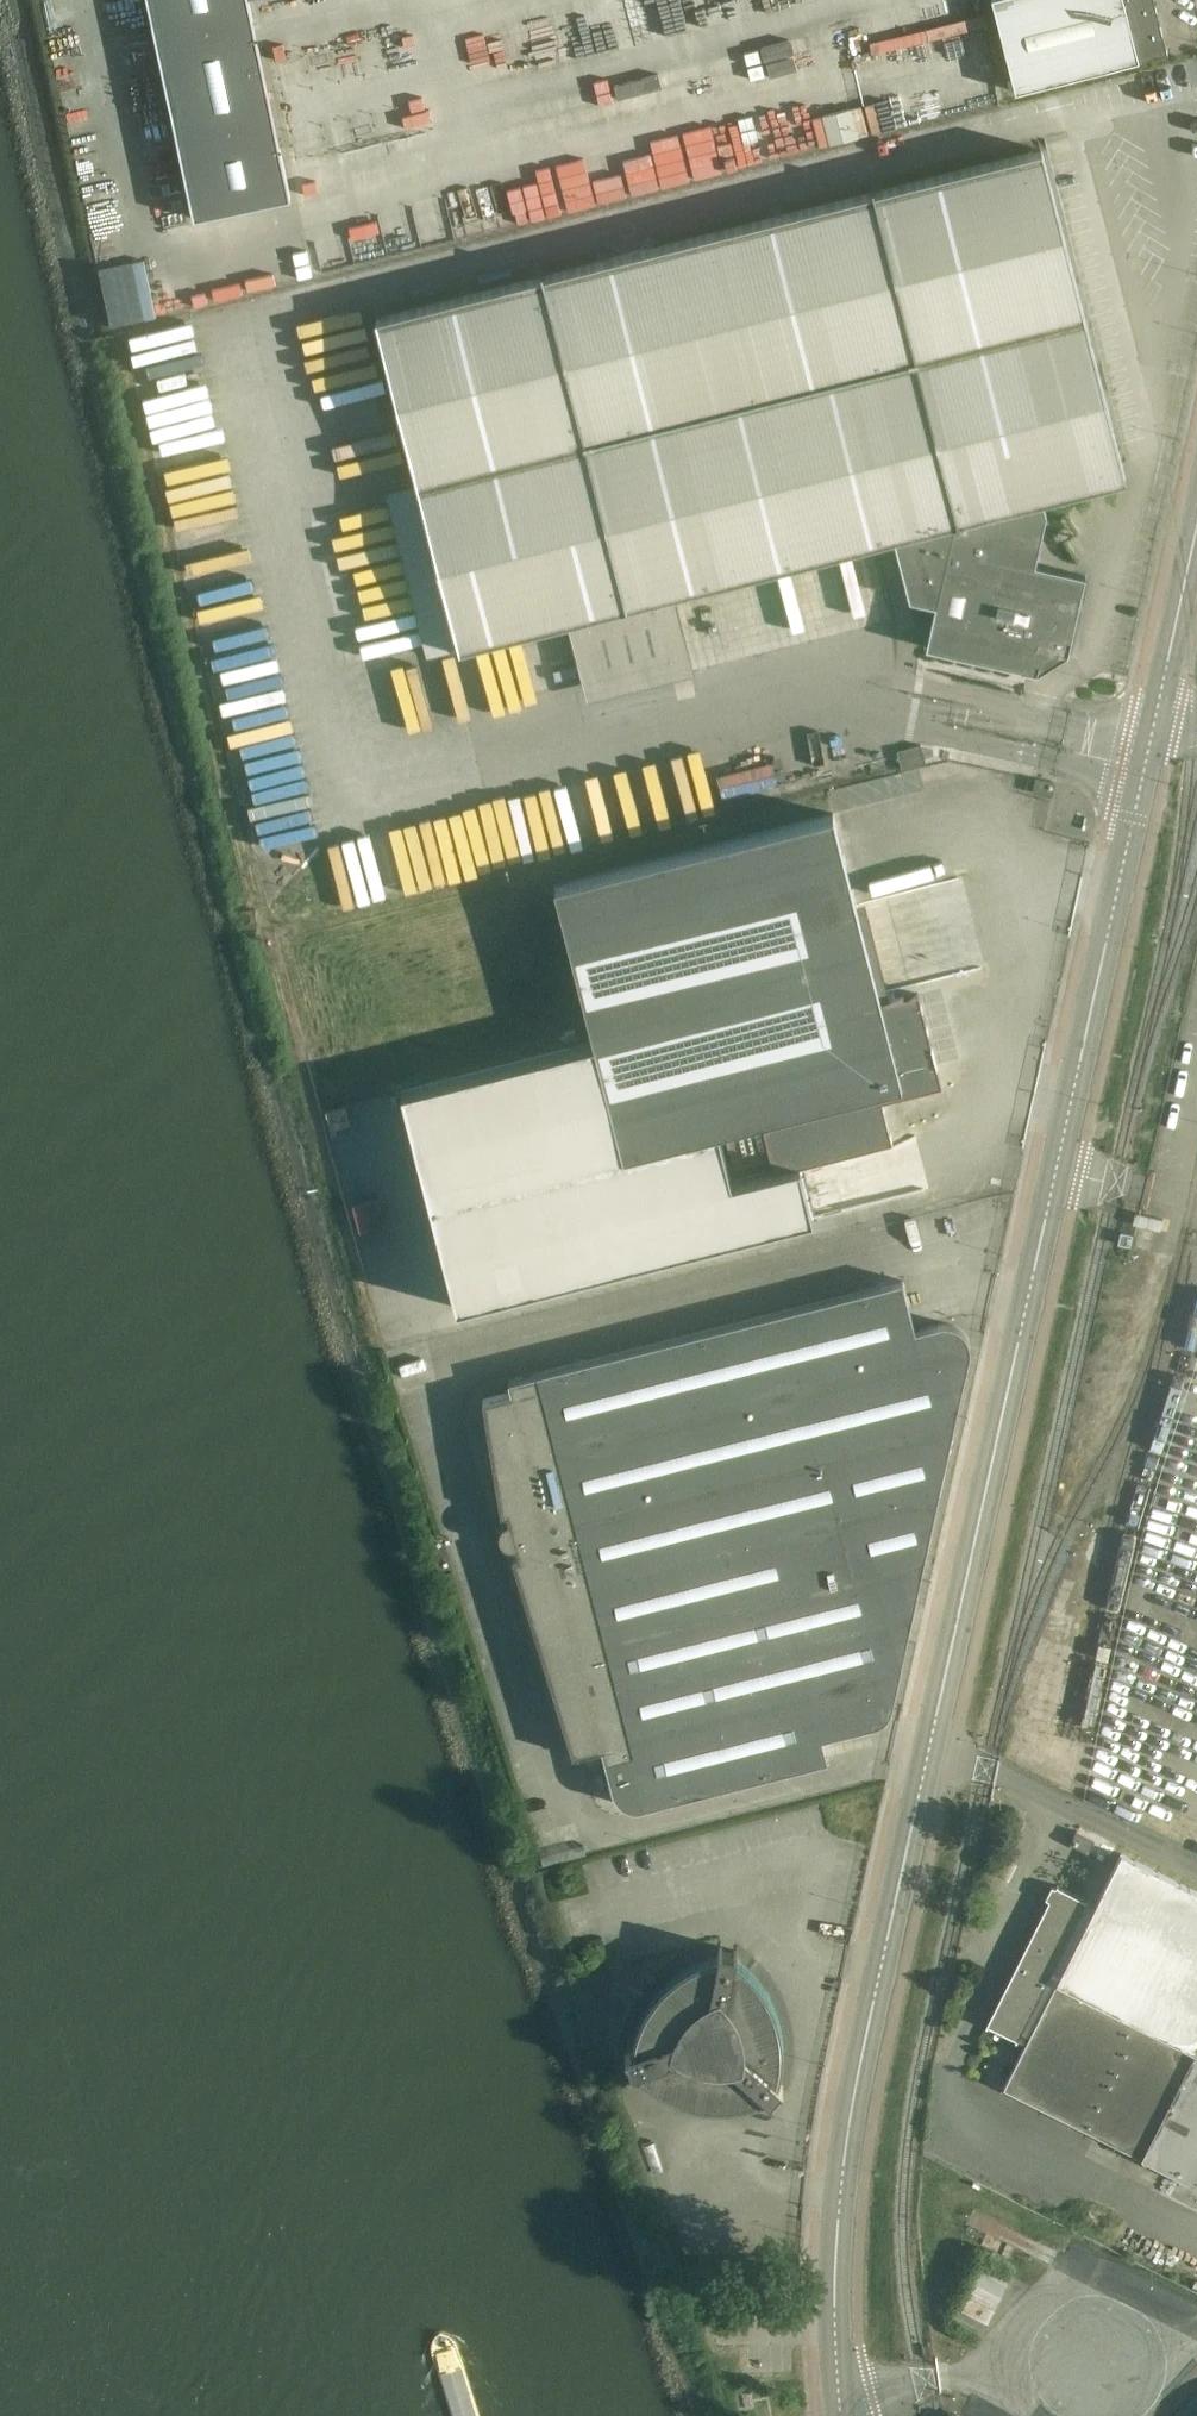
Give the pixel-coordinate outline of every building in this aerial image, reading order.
[(257,37),(249,0),(148,0),(194,218),(290,198),(257,37)] [(1015,91),(1138,59),(1167,51),(1154,0),(992,0),(1015,91)] [(542,277),(376,319),(417,482),(459,646),(460,648),(568,621),(674,593),(893,537),(894,538),(909,600),(935,606),(926,647),(1036,672),(1039,663),(1058,651),(1068,653),(1085,575),(1035,564),(1046,514),(1042,500),(1125,479),(1117,451),(1041,150),(874,192),(873,187),(872,188),(873,192),(543,276),(542,271),(541,272),(542,277)] [(920,744),(896,751),(901,771),(926,764),(920,744)] [(1034,779),(1031,792),(1051,797),(1054,783),(1054,782),(1035,778),(1034,779)] [(918,993),(881,1002),(833,813),(554,883),(595,1047),(394,1098),(447,1307),(805,1217),(800,1197),(792,1165),(892,1140),(882,1100),(941,1085),(936,1066),(918,993)] [(1120,1232),(1118,1244),(1130,1246),(1132,1234),(1120,1232)] [(892,1706),(915,1601),(969,1352),(970,1348),(969,1345),(969,1343),(968,1339),(967,1337),(965,1335),(963,1331),(959,1328),(956,1326),(952,1324),(949,1324),(945,1323),(942,1323),(938,1324),(915,1330),(902,1280),(508,1380),(511,1392),(482,1399),(500,1514),(506,1513),(509,1526),(501,1528),(505,1544),(513,1542),(516,1555),(511,1556),(572,1755),(601,1748),(612,1789),(613,1791),(614,1793),(615,1796),(618,1799),(620,1801),(621,1802),(623,1804),(626,1805),(628,1806),(630,1806),(635,1807),(637,1807),(642,1806),(827,1759),(822,1737),(874,1724),(877,1723),(880,1722),(883,1720),(885,1717),(887,1715),(889,1712),(891,1710),(892,1706)] [(1076,1831),(1070,1843),(1088,1852),(1094,1840),(1076,1831)] [(1196,2184),(1196,1891),(1121,1853),(1095,1903),(1056,1884),(985,2026),(1024,2046),(1003,2087),(1196,2184)] [(631,2071),(637,2069),(644,2076),(651,2082),(658,2087),(665,2091),(673,2095),(681,2098),(689,2101),(697,2102),(706,2104),(715,2105),(723,2105),(732,2104),(740,2103),(748,2101),(756,2098),(766,2095),(771,2099),(773,2097),(772,2096),(780,2087),(781,2088),(783,2086),(777,2081),(780,2072),(781,2064),(782,2055),(782,2047),(782,2038),(780,2029),(779,2021),(776,2012),(773,2005),(770,1997),(765,1990),(760,1982),(755,1975),(749,1969),(742,1963),(735,1958),(737,1950),(734,1950),(734,1951),(722,1949),(722,1948),(719,1947),(718,1953),(703,1958),(696,1961),(689,1965),(682,1969),(676,1974),(670,1978),(664,1983),(659,1989),(654,1995),(648,2003),(644,2010),(640,2019),(637,2026),(635,2035),(633,2043),(632,2052),(625,2054),(626,2057),(627,2057),(631,2068),(630,2068),(631,2071)] [(980,2271),(961,2310),(986,2323),(1006,2284),(980,2271)] [(716,2296),(730,2296),(730,2284),(716,2284),(716,2296)]
